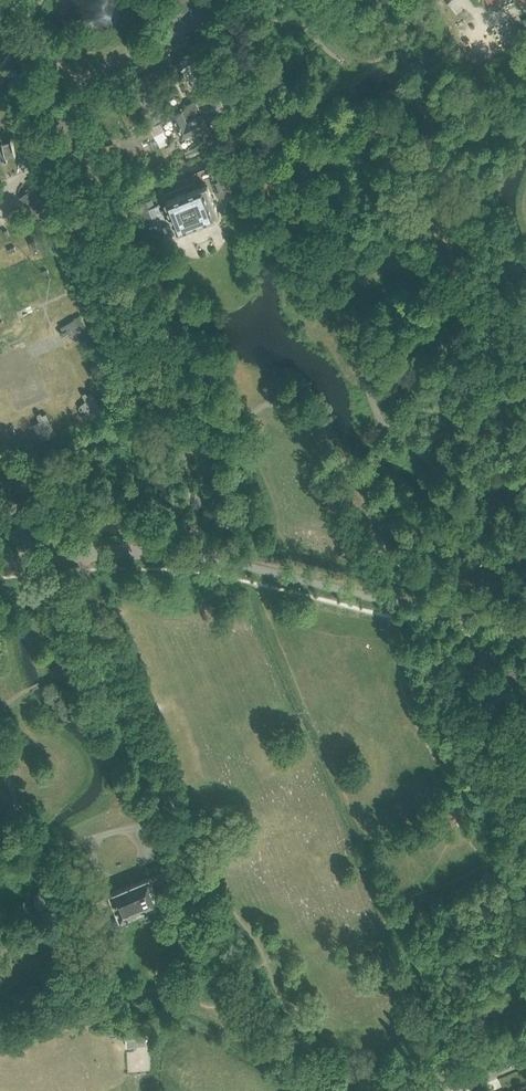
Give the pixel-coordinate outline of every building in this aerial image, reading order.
[(161,5),(175,20),(186,9),(177,0),(166,0),(161,5)] [(195,0),(177,0),(186,9),(195,0)] [(182,110),(192,132),(208,125),(203,114),(215,109),(212,103),(189,113),(187,108),(182,110)] [(192,132),(182,110),(171,115),(181,137),(192,132)] [(164,145),(170,142),(166,134),(164,130),(153,135),(155,138),(156,138),(160,147),(164,145)] [(2,160),(11,157),(11,158),(17,156),(11,134),(2,136),(0,137),(0,161),(2,160)] [(222,189),(220,184),(219,181),(213,183),(216,191),(220,190),(222,189)] [(38,184),(20,196),(33,214),(50,202),(38,184)] [(177,231),(199,222),(214,217),(214,215),(218,213),(207,185),(166,201),(177,231)] [(163,217),(160,210),(158,204),(149,208),(154,220),(163,217)] [(34,240),(29,242),(34,253),(39,251),(34,240)] [(48,246),(52,255),(59,252),(55,243),(48,246)] [(146,1044),(145,1029),(125,1031),(126,1046),(146,1044)] [(180,1049),(172,1063),(177,1066),(185,1053),(180,1049)]
